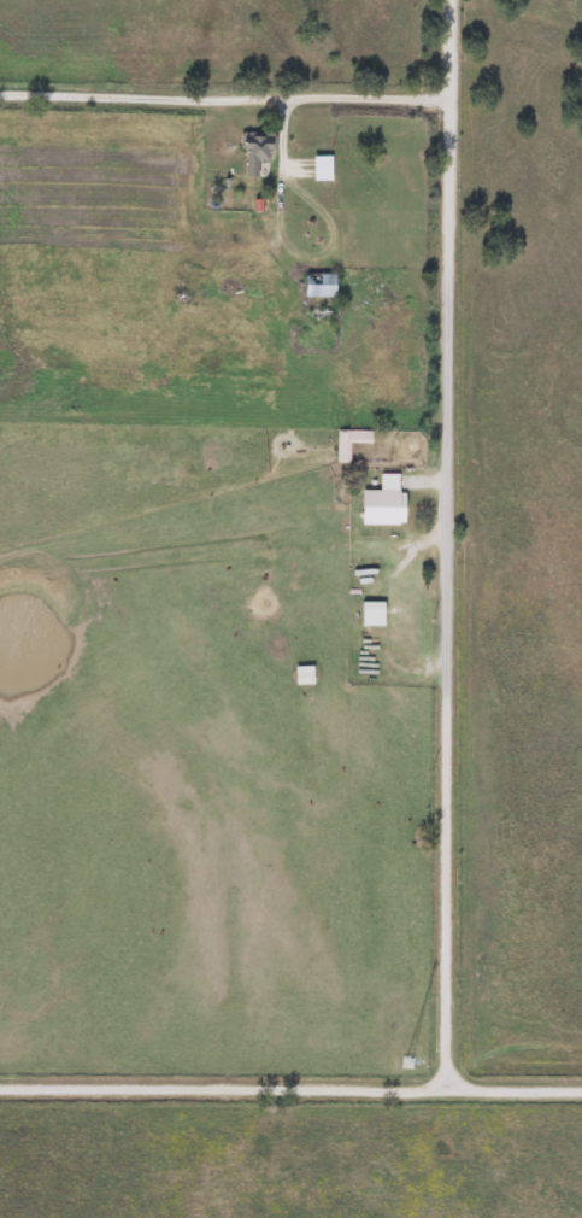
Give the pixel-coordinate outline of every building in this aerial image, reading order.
[(257,160),(271,160),(271,131),(241,131),(241,178),(257,178),(257,160)] [(311,156),(311,181),(330,181),(330,156),(311,156)] [(334,297),(334,274),(302,274),(302,297),(334,297)] [(347,462),(347,441),(370,441),(370,429),(335,429),(335,462),(347,462)] [(359,523),(402,525),(404,492),(398,491),(398,473),(378,473),(378,490),(359,490),(359,523)] [(359,626),(382,626),(382,602),(359,602),(359,626)] [(311,685),(311,666),(294,667),(294,685),(311,685)]
